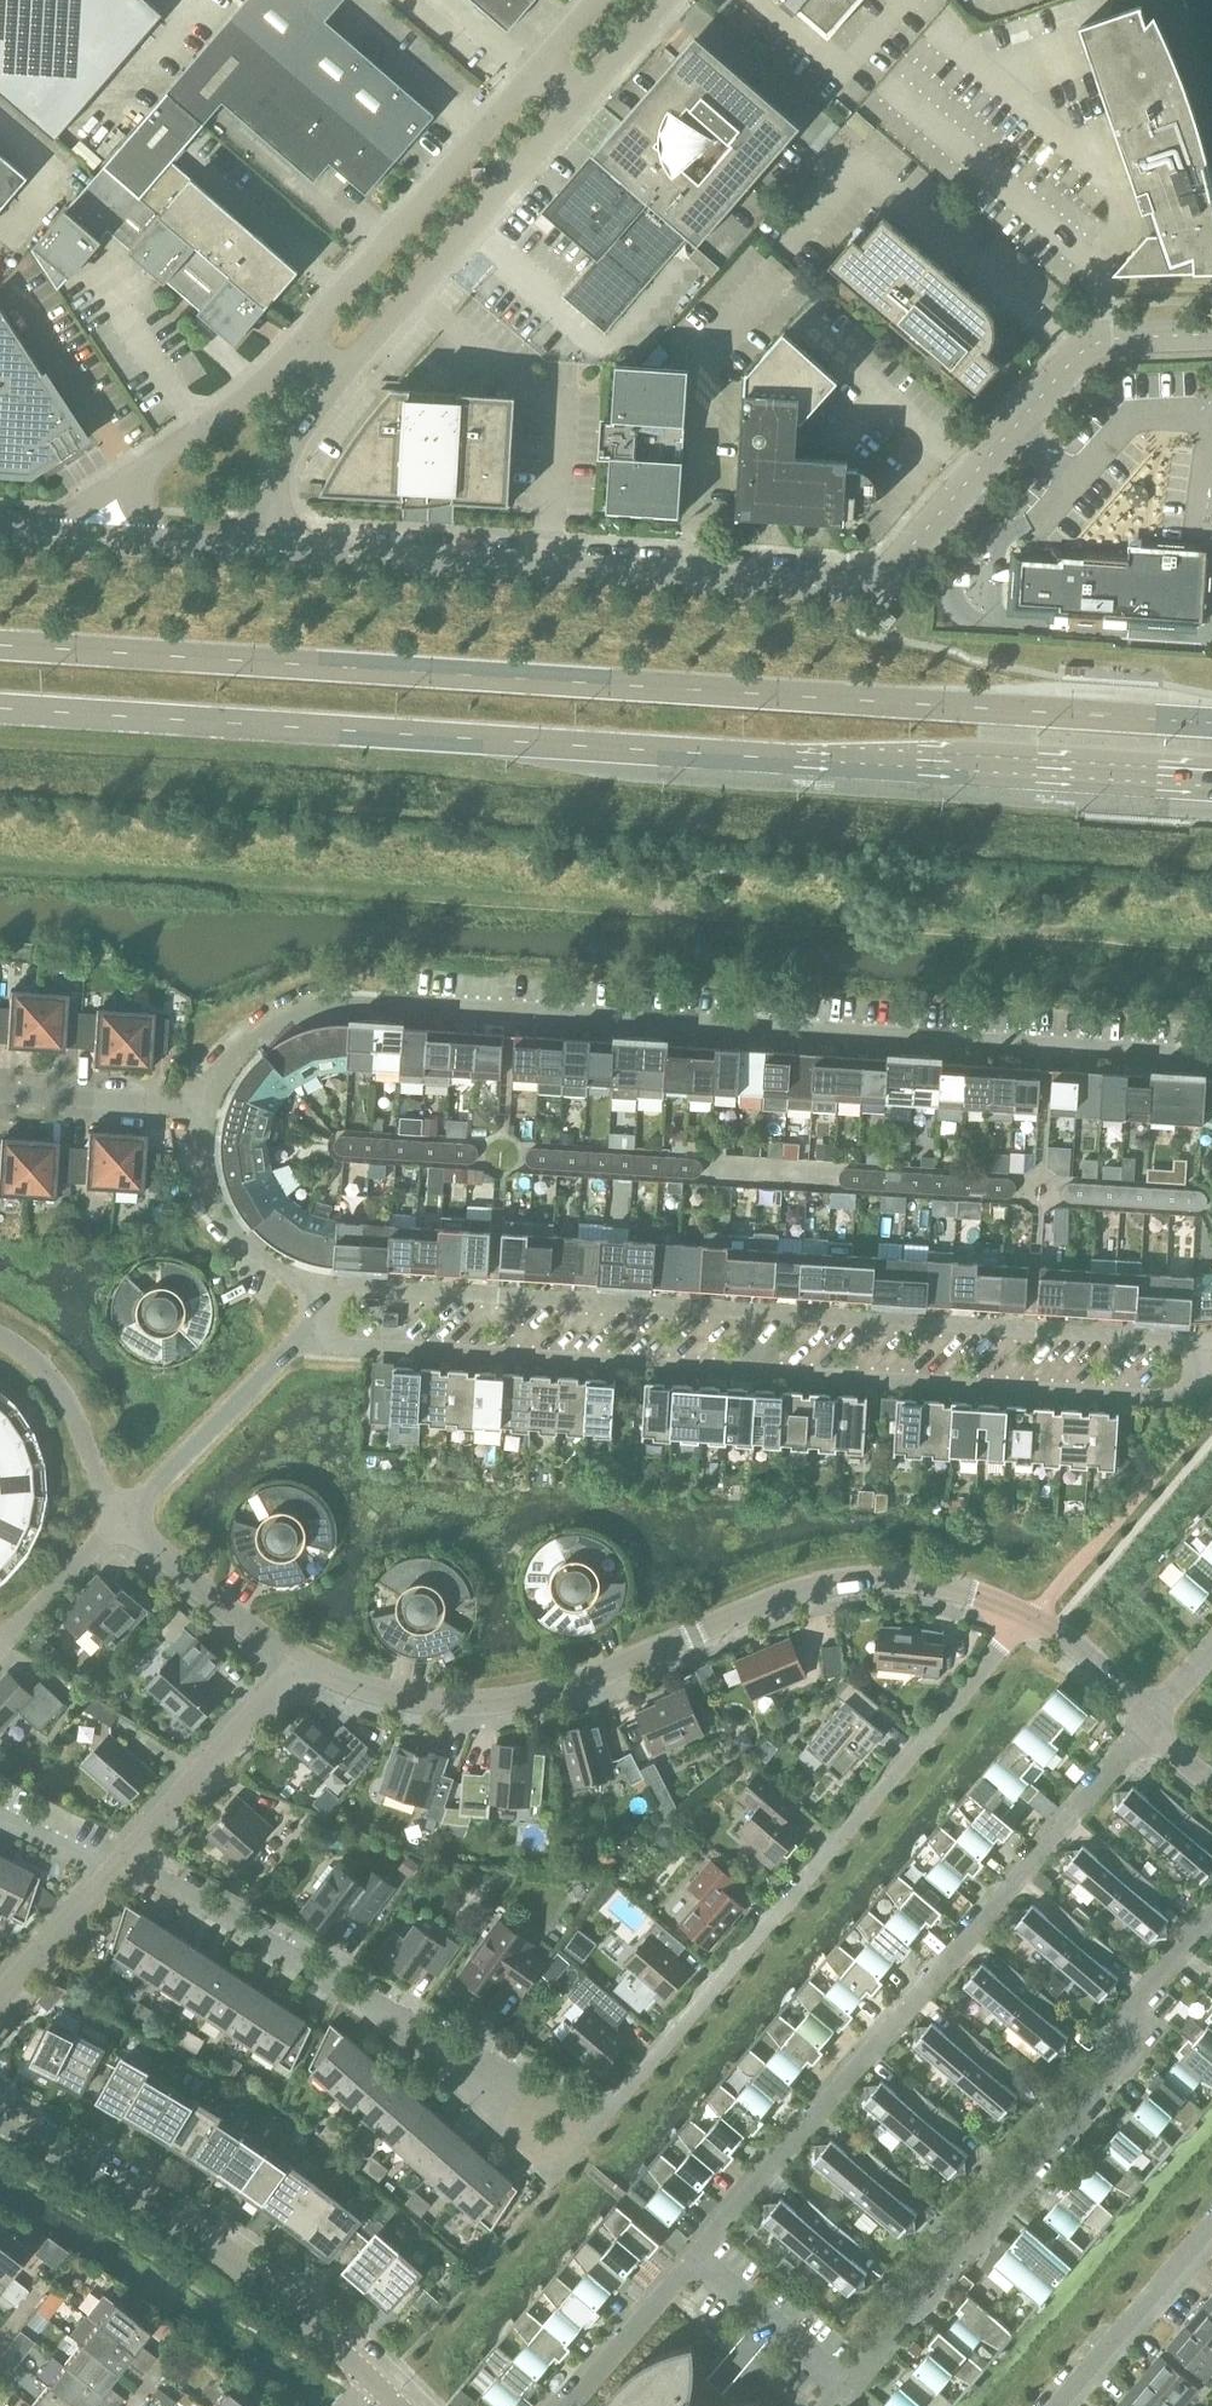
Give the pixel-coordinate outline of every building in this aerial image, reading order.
[(56,140),(164,15),(147,0),(0,0),(0,92),(56,140)] [(231,19),(395,162),(436,115),(327,21),(345,0),(247,0),(231,19)] [(509,31),(536,0),(473,0),(509,31)] [(862,0),(786,0),(829,38),(862,0)] [(1081,26),(1144,211),(1153,208),(1155,214),(1154,215),(1153,216),(1152,217),(1151,218),(1151,220),(1152,221),(1152,222),(1153,223),(1154,224),(1156,225),(1157,225),(1158,224),(1161,234),(1149,234),(1113,275),(1211,271),(1211,170),(1206,151),(1202,137),(1198,123),(1194,109),(1189,95),(1184,82),(1179,68),(1174,54),(1168,41),(1162,28),(1156,15),(1148,24),(1142,8),(1143,8),(1142,5),(1081,26)] [(395,162),(231,19),(167,92),(168,93),(205,125),(224,103),(315,182),(331,163),(367,195),(395,162)] [(596,157),(688,236),(699,246),(802,127),(697,36),(594,155),(596,157)] [(162,216),(194,180),(173,162),(205,125),(168,93),(105,166),(143,199),(162,216)] [(4,207),(29,178),(0,153),(0,203),(4,207)] [(699,246),(688,236),(596,157),(594,158),(592,156),(545,211),(598,256),(563,296),(638,361),(721,265),(699,246)] [(143,199),(105,166),(32,250),(59,290),(85,259),(94,264),(95,263),(88,260),(103,242),(98,237),(106,228),(112,233),(143,199)] [(487,182),(486,167),(472,168),(473,183),(487,182)] [(199,248),(268,308),(300,272),(194,180),(162,216),(199,248)] [(143,199),(112,233),(148,265),(144,275),(145,275),(148,268),(166,284),(168,282),(199,248),(162,216),(143,199)] [(987,307),(984,304),(884,218),(861,244),(854,238),(830,266),(977,393),(1001,365),(988,354),(990,351),(992,348),(993,344),(994,341),(995,337),(996,334),(996,330),(995,327),(995,323),(994,320),(993,316),(991,313),(989,310),(987,307)] [(259,330),(259,329),(253,325),(268,308),(199,248),(168,282),(236,341),(249,325),(259,330)] [(32,474),(85,440),(87,439),(66,407),(65,407),(0,307),(0,472),(32,474)] [(856,517),(859,468),(849,468),(849,460),(795,457),(795,447),(804,448),(805,431),(796,431),(797,422),(803,422),(839,381),(785,333),(749,373),(748,372),(747,374),(737,519),(740,519),(740,517),(845,523),(846,516),(856,517)] [(680,516),(689,370),(617,366),(614,418),(602,417),(599,458),(611,459),(608,512),(680,516)] [(429,500),(436,392),(393,390),(378,407),(365,424),(353,440),(342,457),(332,474),(322,494),(429,500)] [(516,397),(436,392),(429,500),(510,505),(516,397)] [(1057,610),(1057,617),(1067,617),(1067,616),(1091,617),(1091,621),(1105,622),(1125,624),(1126,620),(1201,625),(1206,552),(1141,548),(1140,552),(1135,552),(1129,552),(1128,563),(1061,559),(1060,564),(1020,561),(1017,607),(1057,610)] [(888,630),(897,619),(886,609),(877,620),(888,630)] [(0,1008),(0,1043),(7,1043),(6,1048),(35,1050),(38,993),(10,991),(9,1008),(0,1008)] [(67,994),(38,993),(35,1050),(63,1052),(64,1047),(79,1048),(81,1013),(66,1012),(67,994)] [(96,1014),(81,1013),(79,1048),(94,1049),(92,1066),(121,1068),(125,1011),(96,1009),(96,1014)] [(153,1013),(125,1011),(121,1068),(150,1070),(151,1053),(165,1054),(168,1019),(153,1018),(153,1013)] [(349,1069),(352,1025),(345,1025),(337,1025),(326,1026),(316,1028),(305,1031),(319,1073),(349,1069)] [(375,1070),(378,1027),(352,1025),(349,1069),(375,1070)] [(401,1072),(404,1028),(378,1027),(375,1070),(401,1072)] [(425,1084),(428,1030),(404,1028),(401,1072),(401,1082),(425,1084)] [(451,1075),(454,1032),(428,1030),(425,1084),(450,1085),(451,1075)] [(319,1073),(305,1031),(294,1035),(286,1039),(279,1044),(274,1047),(265,1055),(293,1087),(319,1073)] [(475,1077),(478,1033),(454,1032),(451,1075),(475,1077)] [(501,1079),(504,1035),(478,1033),(475,1077),(501,1079)] [(513,1079),(539,1081),(542,1037),(516,1035),(513,1079)] [(542,1037),(539,1081),(539,1093),(563,1095),(564,1082),(567,1039),(542,1037)] [(591,1040),(567,1039),(564,1082),(589,1084),(591,1040)] [(616,1042),(591,1040),(589,1084),(613,1086),(616,1042)] [(639,1097),(639,1087),(642,1044),(616,1042),(613,1086),(613,1097),(639,1099),(639,1097)] [(665,1099),(665,1089),(668,1045),(642,1044),(639,1087),(639,1097),(665,1099)] [(690,1091),(693,1047),(668,1045),(665,1089),(690,1091)] [(714,1102),(715,1092),(717,1049),(693,1047),(690,1091),(689,1100),(714,1102)] [(715,1092),(739,1094),(742,1050),(717,1049),(715,1092)] [(767,1052),(742,1050),(739,1094),(764,1095),(767,1052)] [(767,1052),(764,1095),(763,1110),(788,1111),(788,1109),(791,1053),(767,1052)] [(788,1109),(812,1110),(816,1055),(791,1053),(788,1109)] [(293,1087),(265,1055),(260,1059),(250,1070),(243,1079),(237,1090),(236,1092),(275,1111),(293,1087)] [(837,1112),(838,1100),(841,1056),(816,1055),(812,1110),(837,1112)] [(865,1058),(841,1056),(838,1100),(862,1102),(865,1058)] [(862,1102),(887,1103),(890,1060),(865,1058),(862,1102)] [(887,1103),(913,1105),(916,1061),(890,1060),(887,1103)] [(938,1107),(939,1107),(942,1063),(916,1061),(913,1105),(938,1107)] [(964,1108),(966,1065),(942,1063),(939,1107),(938,1107),(938,1119),(962,1121),(963,1108),(964,1108)] [(964,1108),(988,1110),(991,1066),(966,1065),(964,1108)] [(1013,1112),(1016,1068),(991,1066),(988,1110),(988,1120),(1013,1122),(1013,1112)] [(1041,1069),(1016,1068),(1013,1112),(1039,1113),(1041,1069)] [(1051,1114),(1078,1116),(1080,1072),(1054,1070),(1051,1114)] [(1105,1073),(1080,1072),(1078,1116),(1103,1117),(1105,1073)] [(1130,1075),(1105,1073),(1103,1117),(1127,1119),(1130,1075)] [(1154,1077),(1130,1075),(1127,1119),(1152,1120),(1154,1077)] [(1180,1078),(1154,1077),(1152,1120),(1178,1122),(1180,1078)] [(1178,1122),(1204,1123),(1206,1080),(1180,1078),(1178,1122)] [(1206,1080),(1204,1123),(1211,1126),(1211,1081),(1206,1080)] [(224,1133),(224,1139),(267,1141),(275,1111),(236,1092),(232,1100),(229,1111),(226,1122),(224,1133)] [(476,1110),(475,1124),(489,1125),(490,1111),(476,1110)] [(300,1115),(293,1112),(290,1118),(297,1122),(300,1115)] [(373,1117),(372,1131),(385,1132),(386,1117),(373,1117)] [(402,1118),(401,1133),(414,1134),(415,1119),(402,1118)] [(422,1134),(437,1135),(438,1119),(423,1118),(423,1120),(422,1134)] [(674,1130),(673,1143),(684,1143),(685,1131),(674,1130)] [(84,1188),(113,1190),(117,1133),(88,1131),(87,1149),(72,1148),(70,1182),(85,1183),(84,1188)] [(146,1135),(117,1133),(113,1190),(142,1192),(142,1187),(157,1188),(159,1153),(144,1152),(146,1135)] [(561,1144),(574,1145),(575,1134),(562,1133),(561,1144)] [(335,1145),(353,1146),(354,1137),(345,1136),(342,1136),(340,1137),(337,1139),(335,1142),(335,1145)] [(353,1146),(369,1147),(369,1138),(354,1137),(353,1146)] [(25,1197),(29,1140),(1,1138),(0,1142),(0,1195),(25,1197)] [(369,1147),(386,1148),(386,1139),(369,1138),(369,1147)] [(230,1184),(271,1170),(267,1141),(224,1139),(223,1147),(224,1160),(227,1174),(230,1184)] [(386,1148),(401,1149),(402,1140),(386,1139),(386,1148)] [(55,1181),(70,1182),(72,1148),(57,1147),(58,1142),(29,1140),(25,1197),(54,1199),(55,1181)] [(401,1149),(416,1150),(417,1141),(402,1140),(401,1149)] [(416,1150),(432,1151),(432,1142),(417,1141),(416,1150)] [(727,1142),(715,1141),(714,1154),(726,1155),(727,1142)] [(432,1151),(446,1152),(447,1143),(432,1142),(432,1151)] [(784,1142),(778,1142),(769,1151),(769,1157),(783,1158),(784,1143),(784,1142)] [(446,1152),(461,1153),(462,1143),(447,1143),(446,1152)] [(469,1144),(462,1143),(461,1153),(479,1154),(478,1150),(476,1147),(473,1145),(469,1144)] [(744,1143),(744,1156),(759,1157),(760,1144),(744,1143)] [(799,1159),(800,1144),(784,1143),(783,1158),(799,1159)] [(353,1146),(335,1145),(335,1146),(335,1148),(336,1151),(339,1153),(342,1155),(352,1155),(353,1146)] [(868,1145),(867,1164),(881,1165),(883,1146),(868,1145)] [(368,1157),(369,1147),(353,1146),(352,1155),(368,1157)] [(369,1147),(368,1157),(385,1158),(386,1148),(369,1147)] [(834,1148),(817,1147),(816,1161),(833,1162),(834,1148)] [(401,1159),(401,1149),(386,1148),(385,1158),(401,1159)] [(544,1149),(535,1148),(532,1149),(529,1151),(527,1153),(526,1156),(526,1157),(543,1158),(544,1149)] [(401,1149),(401,1159),(416,1160),(416,1150),(401,1149)] [(544,1149),(543,1158),(558,1159),(559,1150),(544,1149)] [(431,1161),(432,1151),(416,1150),(416,1160),(431,1161)] [(573,1160),(574,1150),(559,1150),(558,1159),(573,1160)] [(574,1150),(573,1160),(588,1161),(589,1151),(574,1150)] [(432,1151),(431,1161),(445,1162),(446,1152),(432,1151)] [(603,1162),(603,1152),(589,1151),(588,1161),(603,1162)] [(460,1163),(461,1153),(446,1152),(445,1162),(460,1163)] [(610,1163),(611,1153),(603,1152),(603,1162),(602,1172),(610,1172),(610,1163)] [(1010,1154),(1009,1173),(1023,1174),(1025,1154),(1010,1152),(1010,1154)] [(461,1153),(460,1163),(469,1163),(471,1163),(474,1161),(477,1159),(478,1157),(479,1154),(461,1153)] [(626,1163),(627,1154),(611,1153),(610,1163),(626,1163)] [(985,1153),(984,1171),(997,1172),(998,1153),(985,1153)] [(627,1154),(626,1163),(641,1164),(642,1155),(627,1154)] [(656,1165),(656,1156),(642,1155),(641,1164),(656,1165)] [(656,1156),(656,1165),(671,1166),(671,1157),(656,1156)] [(535,1167),(543,1168),(543,1158),(526,1157),(526,1158),(527,1161),(528,1164),(530,1166),(532,1167),(535,1167)] [(686,1167),(687,1158),(671,1157),(671,1166),(686,1167)] [(921,1167),(934,1168),(935,1157),(922,1157),(921,1167)] [(543,1158),(543,1168),(558,1169),(558,1159),(543,1158)] [(687,1158),(686,1167),(703,1168),(702,1166),(700,1162),(698,1160),(695,1158),(692,1158),(687,1158)] [(1082,1177),(1098,1178),(1098,1159),(1084,1158),(1082,1177)] [(573,1160),(558,1159),(558,1169),(572,1170),(573,1160)] [(573,1160),(572,1170),(587,1171),(588,1161),(573,1160)] [(603,1162),(588,1161),(587,1171),(602,1172),(603,1162)] [(1058,1176),(1069,1176),(1070,1162),(1047,1161),(1047,1167),(1051,1169),(1058,1176)] [(610,1172),(625,1173),(626,1163),(610,1163),(610,1172)] [(626,1163),(625,1173),(640,1174),(641,1164),(626,1163)] [(370,1164),(370,1177),(386,1178),(386,1165),(370,1164)] [(656,1165),(641,1164),(640,1174),(655,1175),(656,1165)] [(656,1165),(655,1175),(670,1176),(671,1166),(656,1165)] [(686,1167),(671,1166),(670,1176),(686,1177),(686,1167)] [(1104,1166),(1103,1178),(1123,1179),(1124,1167),(1124,1166),(1104,1166)] [(334,1167),(328,1179),(332,1181),(339,1169),(334,1167)] [(686,1167),(686,1177),(694,1178),(697,1177),(700,1175),(702,1172),(703,1169),(703,1168),(686,1167)] [(1123,1179),(1123,1180),(1135,1181),(1136,1168),(1124,1167),(1123,1179)] [(431,1168),(430,1178),(444,1179),(445,1169),(431,1168)] [(857,1169),(851,1168),(847,1169),(845,1169),(843,1171),(841,1174),(840,1176),(839,1178),(857,1179),(857,1169)] [(456,1169),(455,1182),(467,1183),(468,1170),(456,1169)] [(857,1179),(872,1180),(872,1170),(857,1169),(857,1179)] [(271,1170),(230,1184),(231,1186),(235,1197),(242,1209),(250,1221),(253,1225),(286,1196),(271,1170)] [(469,1170),(469,1183),(477,1183),(482,1179),(482,1170),(469,1170)] [(886,1181),(887,1171),(872,1170),(872,1180),(886,1181)] [(886,1181),(901,1182),(902,1172),(887,1171),(886,1181)] [(917,1183),(917,1173),(902,1172),(901,1182),(917,1183)] [(932,1174),(917,1173),(917,1183),(931,1184),(932,1174)] [(931,1184),(931,1193),(938,1193),(939,1184),(939,1174),(932,1174),(931,1184)] [(939,1184),(954,1185),(954,1175),(939,1174),(939,1184)] [(968,1186),(969,1176),(954,1175),(954,1185),(968,1186)] [(968,1186),(984,1187),(984,1177),(969,1176),(968,1186)] [(1000,1188),(1000,1178),(984,1177),(984,1187),(1000,1188)] [(856,1188),(857,1179),(839,1178),(840,1181),(841,1183),(843,1185),(846,1187),(848,1188),(856,1188)] [(1006,1178),(1000,1178),(1000,1188),(1016,1189),(1016,1188),(1015,1185),(1014,1182),(1011,1180),(1009,1179),(1006,1178)] [(872,1180),(857,1179),(856,1188),(871,1189),(872,1180)] [(886,1190),(886,1181),(872,1180),(871,1189),(886,1190)] [(646,1181),(645,1191),(659,1192),(659,1182),(646,1181)] [(901,1182),(886,1181),(886,1190),(901,1191),(901,1182)] [(669,1182),(668,1193),(683,1193),(683,1183),(669,1182)] [(916,1192),(917,1183),(901,1182),(901,1191),(916,1192)] [(916,1192),(931,1193),(931,1184),(917,1183),(916,1192)] [(1082,1183),(1074,1183),(1071,1183),(1068,1185),(1066,1187),(1064,1189),(1063,1192),(1082,1193),(1082,1183)] [(1096,1194),(1096,1184),(1082,1183),(1082,1193),(1096,1194)] [(954,1185),(939,1184),(938,1193),(953,1194),(954,1185)] [(1096,1194),(1111,1195),(1112,1185),(1096,1184),(1096,1194)] [(954,1185),(953,1194),(968,1195),(968,1186),(954,1185)] [(1126,1196),(1127,1186),(1112,1185),(1111,1195),(1126,1196)] [(984,1187),(968,1186),(968,1195),(983,1196),(984,1187)] [(1126,1196),(1141,1197),(1142,1187),(1127,1186),(1126,1196)] [(984,1187),(983,1196),(999,1197),(1000,1188),(984,1187)] [(1158,1198),(1159,1188),(1142,1187),(1141,1197),(1158,1198)] [(1016,1189),(1000,1188),(999,1197),(1007,1198),(1010,1197),(1013,1195),(1015,1193),(1016,1191),(1016,1189)] [(1158,1198),(1173,1199),(1174,1189),(1159,1188),(1158,1198)] [(1190,1200),(1191,1190),(1174,1189),(1173,1199),(1190,1200)] [(1199,1191),(1191,1190),(1190,1200),(1207,1201),(1207,1198),(1206,1196),(1203,1193),(1201,1192),(1199,1191)] [(1082,1193),(1063,1192),(1064,1195),(1065,1197),(1067,1200),(1069,1201),(1071,1202),(1081,1202),(1082,1193)] [(855,1209),(856,1194),(841,1193),(840,1208),(855,1209)] [(1082,1193),(1081,1202),(1095,1203),(1096,1194),(1082,1193)] [(1096,1194),(1095,1203),(1111,1204),(1111,1195),(1096,1194)] [(1111,1195),(1111,1204),(1126,1205),(1126,1196),(1111,1195)] [(286,1196),(253,1225),(263,1234),(267,1238),(272,1242),(279,1247),(287,1252),(291,1254),(310,1214),(286,1196)] [(1126,1196),(1126,1205),(1141,1206),(1141,1197),(1126,1196)] [(1141,1197),(1141,1206),(1158,1207),(1158,1198),(1141,1197)] [(1158,1198),(1158,1207),(1173,1208),(1173,1199),(1158,1198)] [(1173,1199),(1173,1208),(1190,1209),(1190,1200),(1173,1199)] [(1190,1200),(1190,1209),(1200,1210),(1202,1209),(1204,1208),(1206,1205),(1207,1203),(1207,1201),(1190,1200)] [(981,1219),(982,1202),(970,1202),(969,1218),(981,1219)] [(982,1213),(991,1214),(991,1203),(983,1202),(982,1202),(982,1213)] [(337,1266),(339,1222),(310,1214),(291,1254),(296,1256),(305,1259),(316,1262),(326,1265),(337,1266)] [(465,1230),(463,1274),(488,1276),(492,1219),(466,1218),(465,1230)] [(501,1277),(527,1278),(530,1234),(530,1223),(504,1221),(503,1233),(501,1277)] [(363,1268),(366,1224),(339,1222),(337,1266),(363,1268)] [(530,1223),(530,1234),(527,1278),(551,1280),(554,1235),(555,1223),(530,1223)] [(389,1269),(391,1225),(366,1224),(363,1268),(389,1269)] [(389,1269),(413,1271),(416,1227),(391,1225),(389,1269)] [(438,1273),(441,1229),(416,1227),(413,1271),(438,1273)] [(1054,1228),(1054,1242),(1068,1243),(1069,1228),(1054,1228)] [(441,1229),(438,1273),(463,1274),(465,1230),(441,1229)] [(727,1291),(730,1235),(728,1235),(722,1232),(713,1231),(707,1232),(707,1233),(705,1233),(705,1245),(702,1290),(727,1291)] [(755,1234),(755,1235),(752,1293),(776,1294),(779,1250),(778,1250),(779,1235),(755,1234)] [(579,1237),(554,1235),(551,1280),(576,1281),(579,1237)] [(727,1291),(752,1293),(755,1235),(730,1235),(727,1291)] [(576,1281),(601,1283),(604,1239),(579,1237),(576,1281)] [(630,1241),(604,1239),(601,1283),(627,1285),(630,1241)] [(627,1285),(653,1286),(656,1242),(630,1241),(627,1285)] [(828,1253),(825,1298),(849,1299),(852,1255),(853,1243),(828,1241),(827,1253),(828,1253)] [(875,1301),(901,1302),(903,1259),(904,1242),(879,1241),(877,1256),(875,1301)] [(678,1288),(680,1244),(656,1242),(653,1286),(678,1288)] [(678,1288),(702,1290),(705,1245),(680,1244),(678,1288)] [(804,1252),(779,1250),(776,1294),(801,1296),(804,1252)] [(827,1253),(804,1252),(801,1296),(825,1298),(828,1253),(827,1253)] [(977,1263),(979,1263),(976,1307),(1001,1309),(1003,1265),(1004,1265),(1004,1255),(978,1253),(977,1263)] [(849,1299),(875,1301),(877,1256),(852,1255),(849,1299)] [(1090,1314),(1115,1316),(1118,1272),(1117,1272),(1117,1259),(1091,1258),(1091,1271),(1093,1271),(1090,1314)] [(901,1302),(927,1304),(929,1260),(903,1259),(901,1302)] [(115,1327),(117,1331),(209,1291),(207,1287),(205,1283),(202,1279),(199,1276),(195,1272),(192,1270),(188,1267),(184,1265),(180,1263),(175,1262),(171,1261),(166,1260),(162,1260),(162,1287),(159,1287),(156,1288),(153,1289),(151,1290),(148,1292),(146,1294),(127,1275),(124,1279),(122,1282),(119,1286),(117,1289),(116,1293),(114,1297),(113,1301),(113,1306),(113,1310),(113,1314),(113,1318),(114,1323),(115,1327)] [(954,1261),(929,1260),(927,1304),(951,1306),(954,1261)] [(954,1261),(951,1306),(976,1307),(979,1263),(977,1263),(954,1261)] [(1004,1265),(1003,1265),(1001,1309),(1026,1311),(1029,1267),(1004,1265)] [(1038,1311),(1065,1313),(1068,1269),(1041,1267),(1038,1311)] [(1093,1271),(1091,1271),(1068,1269),(1065,1313),(1090,1314),(1093,1271)] [(1115,1316),(1139,1318),(1142,1274),(1118,1272),(1115,1316)] [(1166,1319),(1168,1276),(1142,1274),(1139,1318),(1166,1319)] [(1211,1320),(1211,1274),(1193,1276),(1191,1321),(1197,1321),(1202,1321),(1211,1320)] [(1166,1319),(1191,1321),(1193,1276),(1168,1276),(1166,1319)] [(209,1291),(117,1331),(119,1334),(121,1338),(123,1342),(126,1345),(129,1348),(132,1351),(136,1353),(139,1355),(143,1357),(147,1358),(151,1360),(156,1360),(160,1361),(164,1361),(164,1335),(167,1334),(169,1334),(172,1333),(175,1331),(177,1330),(180,1328),(199,1346),(202,1343),(204,1339),(206,1336),(208,1332),(210,1328),(211,1324),(212,1320),(213,1316),(213,1311),(213,1307),(213,1303),(212,1299),(211,1295),(209,1291)] [(398,1327),(399,1313),(385,1312),(383,1326),(398,1327)] [(414,1368),(395,1367),(393,1388),(372,1387),(372,1382),(370,1382),(368,1422),(391,1422),(390,1439),(419,1441),(420,1421),(423,1373),(422,1372),(414,1372),(414,1368)] [(448,1427),(448,1423),(447,1423),(451,1374),(450,1374),(442,1374),(442,1370),(422,1368),(422,1372),(423,1373),(420,1421),(430,1422),(430,1425),(448,1427)] [(450,1370),(450,1374),(451,1374),(447,1423),(448,1423),(458,1423),(458,1427),(475,1428),(476,1424),(475,1424),(478,1376),(477,1376),(469,1375),(469,1371),(450,1370)] [(477,1372),(477,1376),(478,1376),(475,1424),(476,1424),(485,1425),(485,1429),(503,1430),(503,1426),(506,1378),(504,1378),(497,1377),(497,1373),(477,1372)] [(505,1374),(504,1378),(506,1378),(503,1426),(513,1427),(513,1431),(530,1431),(530,1428),(533,1380),(532,1380),(524,1379),(524,1375),(505,1374)] [(532,1375),(532,1380),(533,1380),(530,1428),(540,1429),(540,1433),(558,1434),(558,1430),(557,1430),(561,1381),(559,1381),(552,1381),(552,1377),(532,1375)] [(560,1377),(559,1381),(561,1381),(557,1430),(558,1430),(568,1431),(568,1434),(585,1436),(586,1431),(589,1383),(587,1383),(579,1383),(580,1379),(560,1377)] [(587,1379),(587,1383),(589,1383),(586,1431),(596,1432),(595,1436),(612,1437),(616,1381),(614,1381),(614,1385),(607,1384),(607,1380),(587,1379)] [(654,1440),(672,1441),(672,1437),(675,1389),(673,1389),(666,1388),(666,1384),(646,1383),(645,1404),(640,1404),(639,1415),(644,1415),(643,1439),(645,1439),(645,1436),(654,1436),(654,1440)] [(674,1385),(673,1389),(675,1389),(672,1437),(682,1438),(681,1442),(696,1443),(700,1443),(700,1439),(699,1439),(702,1391),(701,1391),(693,1390),(693,1386),(674,1385)] [(701,1386),(701,1391),(702,1391),(699,1439),(700,1439),(710,1440),(709,1443),(727,1445),(727,1441),(730,1393),(729,1392),(721,1392),(721,1388),(701,1386)] [(729,1388),(729,1392),(730,1393),(727,1441),(737,1442),(737,1445),(754,1446),(755,1443),(758,1394),(756,1394),(748,1394),(748,1390),(729,1388)] [(756,1390),(756,1394),(758,1394),(755,1443),(764,1443),(764,1447),(782,1448),(782,1444),(785,1396),(784,1396),(776,1396),(776,1391),(756,1390)] [(784,1392),(784,1396),(785,1396),(782,1444),(792,1445),(792,1449),(809,1450),(810,1446),(813,1398),(811,1398),(803,1397),(803,1393),(784,1392)] [(811,1393),(811,1398),(813,1398),(810,1446),(820,1447),(820,1451),(837,1452),(837,1448),(841,1400),(838,1400),(831,1399),(831,1395),(811,1393)] [(12,1405),(11,1404),(0,1394),(0,1415),(12,1405)] [(839,1395),(838,1400),(841,1400),(837,1448),(847,1449),(847,1452),(864,1454),(868,1397),(866,1397),(866,1401),(858,1401),(859,1397),(839,1395)] [(923,1458),(924,1453),(927,1405),(925,1405),(917,1404),(917,1400),(898,1399),(897,1420),(891,1420),(890,1431),(896,1431),(894,1456),(896,1456),(896,1452),(906,1453),(906,1456),(923,1458)] [(951,1455),(952,1455),(955,1407),(952,1407),(945,1406),(945,1402),(925,1401),(925,1405),(927,1405),(924,1453),(934,1454),(933,1458),(951,1459),(951,1455)] [(953,1403),(952,1407),(955,1407),(952,1455),(961,1456),(961,1460),(978,1461),(979,1457),(981,1409),(980,1409),(980,1404),(953,1403)] [(980,1404),(980,1409),(981,1409),(979,1457),(989,1458),(988,1461),(1006,1463),(1006,1459),(1009,1410),(1007,1410),(1000,1410),(1000,1406),(980,1404)] [(12,1405),(0,1415),(0,1447),(30,1432),(29,1430),(13,1406),(12,1405)] [(1008,1406),(1007,1410),(1009,1410),(1006,1459),(1016,1459),(1016,1463),(1033,1464),(1033,1461),(1034,1461),(1036,1412),(1035,1412),(1027,1412),(1027,1408),(1008,1406)] [(1061,1466),(1061,1462),(1064,1414),(1062,1414),(1055,1413),(1055,1409),(1035,1408),(1035,1412),(1036,1412),(1034,1461),(1044,1461),(1043,1465),(1061,1466)] [(1091,1416),(1090,1416),(1082,1415),(1083,1411),(1063,1410),(1062,1414),(1064,1414),(1061,1462),(1071,1463),(1071,1467),(1088,1468),(1089,1464),(1091,1416)] [(1090,1411),(1090,1416),(1091,1416),(1089,1464),(1099,1465),(1099,1469),(1116,1470),(1119,1413),(1118,1413),(1117,1417),(1110,1417),(1110,1413),(1090,1411)] [(41,1462),(40,1460),(31,1433),(30,1432),(0,1447),(0,1471),(41,1462)] [(43,1495),(43,1492),(41,1465),(41,1462),(0,1471),(0,1492),(43,1495)] [(251,1574),(314,1496),(309,1493),(304,1490),(299,1487),(293,1486),(287,1485),(281,1485),(275,1485),(269,1487),(264,1489),(258,1491),(271,1514),(268,1516),(266,1518),(264,1520),(262,1522),(261,1525),(260,1528),(235,1520),(233,1526),(232,1532),(232,1538),(233,1544),(234,1550),(237,1556),(239,1561),(243,1566),(247,1570),(251,1574)] [(860,1490),(859,1504),(873,1506),(874,1491),(860,1490)] [(43,1495),(0,1492),(0,1513),(37,1525),(43,1496),(43,1495)] [(305,1542),(331,1550),(332,1546),(332,1542),(333,1537),(333,1533),(332,1529),(332,1525),(331,1521),(329,1517),(327,1513),(325,1509),(323,1505),(320,1502),(317,1499),(314,1496),(251,1574),(255,1577),(259,1579),(263,1581),(267,1583),(271,1584),(276,1585),(280,1585),(285,1585),(290,1585),(294,1584),(299,1583),(303,1581),(307,1579),(294,1556),(297,1554),(300,1551),(302,1548),(304,1545),(305,1542)] [(1200,1519),(1211,1534),(1211,1505),(1200,1519)] [(22,1555),(23,1554),(36,1529),(37,1525),(0,1513),(0,1540),(22,1555)] [(593,1567),(612,1548),(608,1545),(605,1543),(601,1540),(598,1538),(594,1537),(590,1535),(586,1534),(581,1534),(577,1533),(573,1534),(569,1534),(564,1535),(560,1536),(556,1538),(596,1630),(600,1628),(604,1626),(608,1623),(611,1620),(614,1617),(617,1613),(620,1609),(622,1605),(623,1601),(625,1596),(626,1592),(626,1587),(626,1583),(600,1583),(600,1580),(599,1577),(598,1574),(597,1572),(595,1569),(593,1567)] [(559,1601),(541,1620),(544,1622),(547,1625),(551,1627),(554,1629),(558,1631),(562,1632),(567,1633),(571,1634),(575,1634),(579,1634),(584,1634),(588,1633),(592,1632),(596,1630),(556,1538),(552,1539),(549,1542),(545,1544),(542,1547),(539,1550),(536,1553),(534,1557),(532,1560),(530,1564),(528,1568),(527,1572),(526,1576),(526,1581),(526,1585),(552,1584),(553,1588),(554,1591),(555,1595),(557,1598),(559,1601)] [(1194,1609),(1204,1617),(1211,1607),(1211,1602),(1205,1596),(1211,1587),(1211,1563),(1200,1553),(1201,1553),(1184,1538),(1171,1554),(1185,1572),(1170,1589),(1193,1609),(1194,1609)] [(22,1555),(0,1540),(0,1577),(2,1579),(3,1578),(22,1555)] [(1201,1553),(1200,1553),(1211,1563),(1211,1540),(1201,1553)] [(399,1612),(373,1618),(374,1622),(376,1626),(378,1631),(380,1634),(383,1638),(386,1642),(389,1645),(393,1648),(397,1650),(401,1652),(405,1654),(409,1655),(414,1656),(431,1557),(426,1557),(422,1557),(418,1557),(414,1557),(409,1558),(405,1559),(401,1561),(398,1563),(394,1565),(391,1568),(387,1571),(384,1574),(382,1577),(379,1580),(402,1594),(400,1598),(400,1601),(399,1605),(399,1608),(399,1612)] [(446,1602),(471,1596),(469,1590),(467,1584),(463,1578),(459,1573),(454,1568),(449,1564),(443,1561),(437,1559),(431,1557),(414,1656),(420,1657),(427,1657),(434,1656),(440,1654),(446,1651),(452,1648),(457,1643),(461,1639),(465,1633),(443,1619),(444,1615),(445,1611),(446,1606),(446,1602)] [(117,1594),(97,1576),(60,1615),(80,1634),(85,1630),(101,1646),(107,1639),(114,1646),(147,1611),(123,1588),(117,1594)] [(168,1649),(175,1655),(148,1686),(164,1701),(163,1703),(174,1713),(176,1711),(194,1727),(223,1695),(205,1679),(222,1660),(198,1639),(205,1631),(193,1621),(185,1630),(168,1649)] [(879,1657),(878,1667),(923,1671),(923,1676),(939,1678),(941,1663),(942,1663),(944,1644),(926,1643),(928,1633),(882,1628),(881,1638),(878,1638),(876,1657),(879,1657)] [(43,1659),(55,1647),(42,1634),(30,1646),(43,1659)] [(790,1639),(737,1661),(753,1698),(805,1676),(790,1639)] [(844,1675),(841,1645),(822,1647),(825,1677),(844,1675)] [(9,1673),(0,1682),(0,1731),(19,1711),(39,1730),(64,1703),(40,1681),(29,1692),(9,1673)] [(845,1701),(807,1746),(829,1764),(827,1767),(841,1778),(861,1755),(863,1757),(884,1732),(869,1719),(881,1706),(851,1680),(838,1695),(845,1701)] [(1058,1685),(1028,1720),(1052,1741),(1052,1740),(1065,1725),(1073,1731),(1079,1724),(1088,1732),(1099,1720),(1058,1685)] [(665,1701),(637,1713),(654,1753),(703,1732),(685,1689),(664,1698),(665,1701)] [(111,1726),(119,1713),(94,1696),(86,1709),(111,1726)] [(333,1736),(308,1714),(284,1742),(323,1777),(337,1762),(347,1771),(369,1747),(344,1724),(333,1736)] [(1052,1741),(1028,1720),(998,1756),(1022,1776),(1023,1775),(1036,1760),(1043,1766),(1049,1759),(1059,1767),(1061,1764),(1069,1755),(1052,1740),(1052,1741)] [(601,1721),(560,1732),(575,1786),(593,1781),(594,1783),(598,1782),(598,1780),(626,1772),(632,1784),(645,1778),(631,1752),(618,1759),(611,1760),(601,1721)] [(742,1734),(734,1739),(741,1751),(754,1744),(748,1735),(742,1734)] [(127,1802),(153,1773),(111,1735),(84,1765),(127,1802)] [(463,1780),(460,1815),(489,1818),(491,1801),(542,1806),(547,1754),(534,1753),(534,1748),(495,1744),(491,1782),(463,1780)] [(399,1746),(384,1791),(429,1806),(426,1815),(442,1821),(447,1807),(445,1806),(454,1777),(440,1773),(446,1757),(431,1752),(429,1756),(399,1746)] [(1064,1767),(1073,1758),(1069,1755),(1061,1764),(1064,1767)] [(998,1756),(968,1791),(992,1811),(993,1810),(1006,1795),(1013,1801),(1020,1793),(1029,1802),(1040,1789),(1023,1775),(1022,1776),(998,1756)] [(752,1807),(749,1812),(753,1815),(740,1830),(761,1848),(757,1853),(772,1867),(802,1832),(787,1819),(798,1806),(759,1772),(739,1796),(752,1807)] [(1117,1806),(1115,1809),(1158,1845),(1188,1810),(1161,1787),(1149,1800),(1133,1787),(1131,1790),(1116,1791),(1117,1806)] [(970,1823),(957,1839),(956,1840),(979,1860),(980,1859),(999,1837),(1003,1841),(1014,1828),(993,1810),(992,1811),(968,1791),(956,1805),(970,1823)] [(664,1817),(678,1807),(670,1793),(656,1800),(664,1817)] [(273,1828),(236,1795),(226,1807),(229,1809),(207,1834),(241,1864),(273,1828)] [(1188,1810),(1158,1845),(1201,1882),(1203,1879),(1211,1878),(1211,1854),(1203,1847),(1211,1836),(1211,1831),(1188,1810)] [(311,1813),(304,1821),(304,1827),(309,1831),(319,1819),(311,1813)] [(956,1840),(957,1839),(940,1824),(927,1840),(941,1857),(926,1875),(949,1895),(969,1871),(974,1875),(985,1863),(980,1859),(979,1860),(956,1840)] [(1067,1865),(1064,1867),(1107,1904),(1137,1869),(1110,1846),(1099,1859),(1083,1846),(1080,1849),(1066,1850),(1067,1865)] [(616,1861),(605,1851),(594,1863),(604,1874),(616,1861)] [(409,1856),(400,1869),(411,1877),(420,1864),(409,1856)] [(5,1860),(0,1870),(0,1912),(23,1924),(39,1877),(5,1860)] [(689,1886),(703,1897),(680,1923),(709,1949),(744,1908),(726,1892),(736,1881),(711,1860),(689,1886)] [(1148,1860),(1141,1869),(1151,1878),(1159,1870),(1148,1860)] [(326,1885),(305,1912),(335,1936),(353,1912),(367,1922),(394,1887),(371,1869),(360,1883),(339,1867),(337,1870),(330,1865),(319,1879),(326,1885)] [(1164,1892),(1137,1869),(1107,1904),(1150,1941),(1153,1938),(1167,1936),(1166,1922),(1169,1919),(1153,1906),(1164,1892)] [(908,1943),(909,1943),(927,1921),(932,1924),(943,1912),(898,1873),(885,1889),(899,1907),(885,1923),(908,1943)] [(612,1895),(617,1888),(609,1881),(603,1888),(612,1895)] [(941,1897),(930,1888),(923,1895),(929,1900),(934,1905),(941,1897)] [(139,1971),(166,1930),(127,1904),(111,1952),(139,1971)] [(1017,1923),(1014,1926),(1057,1963),(1087,1928),(1060,1905),(1048,1918),(1033,1905),(1030,1908),(1016,1909),(1017,1923)] [(878,1978),(879,1978),(898,1955),(902,1959),(913,1947),(909,1943),(908,1943),(885,1923),(868,1908),(855,1923),(869,1941),(855,1958),(878,1978)] [(627,1963),(632,1968),(614,1989),(640,2012),(659,1991),(667,1998),(690,1971),(669,1954),(680,1941),(656,1920),(645,1934),(649,1937),(627,1963)] [(486,1994),(487,1993),(495,1998),(505,1984),(505,1979),(512,1979),(512,1985),(525,1993),(546,1963),(528,1951),(533,1945),(499,1921),(498,1922),(503,1925),(489,1945),(484,1942),(461,1974),(470,1981),(469,1982),(470,1988),(480,1995),(486,1994)] [(396,1931),(379,1955),(413,1979),(424,1963),(438,1974),(459,1944),(444,1934),(439,1942),(416,1925),(406,1939),(396,1931)] [(1087,1928),(1057,1963),(1100,2000),(1102,1997),(1116,1995),(1116,1981),(1118,1978),(1102,1964),(1114,1951),(1087,1928)] [(189,1945),(166,1930),(139,1971),(162,1986),(189,1945)] [(583,1961),(591,1951),(583,1945),(589,1937),(579,1930),(565,1948),(583,1961)] [(847,2015),(849,2012),(868,1990),(873,1994),(883,1981),(879,1978),(878,1978),(855,1958),(838,1943),(825,1958),(840,1976),(826,1992),(824,1994),(847,2015)] [(212,1960),(189,1945),(162,1986),(185,2001),(212,1960)] [(212,1960),(185,2001),(208,2016),(235,1975),(212,1960)] [(966,1982),(964,1985),(1007,2022),(1037,1987),(1010,1964),(998,1977),(982,1964),(980,1966),(966,1968),(966,1982)] [(1070,1984),(1053,1971),(1040,1985),(1056,2000),(1070,1984)] [(573,2027),(561,2040),(601,2075),(615,2058),(612,2055),(624,2042),(618,2036),(619,2035),(618,2024),(630,2011),(587,1974),(569,1995),(584,2009),(574,2022),(573,2021),(571,2024),(573,2027)] [(258,1990),(235,1975),(208,2016),(231,2031),(258,1990)] [(819,2048),(820,2047),(839,2025),(843,2029),(854,2016),(849,2012),(847,2015),(824,1994),(826,1992),(809,1978),(796,1993),(810,2011),(796,2027),(819,2048)] [(55,2003),(66,1990),(53,1984),(44,1994),(55,2003)] [(1037,1987),(1007,2022),(1050,2059),(1052,2056),(1066,2054),(1066,2040),(1068,2037),(1052,2023),(1064,2010),(1037,1987)] [(281,2006),(258,1990),(231,2031),(254,2047),(279,2009),(281,2006)] [(132,2016),(140,2020),(148,2007),(139,2002),(132,2016)] [(298,2058),(313,2026),(309,2024),(281,2006),(279,2009),(254,2047),(292,2071),(298,2058)] [(157,2012),(148,2007),(140,2020),(150,2026),(157,2012)] [(30,2064),(56,2077),(78,2034),(84,2019),(60,2008),(53,2021),(52,2020),(47,2030),(38,2026),(21,2059),(30,2064)] [(514,2012),(505,2023),(512,2029),(521,2018),(514,2012)] [(789,2083),(790,2082),(809,2060),(813,2064),(824,2051),(820,2047),(819,2048),(796,2027),(779,2013),(766,2028),(780,2046),(766,2062),(765,2063),(789,2083)] [(1205,2028),(1192,2017),(1181,2031),(1189,2037),(1193,2041),(1193,2042),(1211,2059),(1211,2019),(1205,2028)] [(916,2041),(914,2044),(957,2081),(987,2046),(959,2023),(948,2036),(932,2022),(929,2025),(915,2027),(916,2041)] [(334,2090),(366,2054),(332,2023),(326,2035),(310,2068),(312,2071),(334,2090)] [(976,2037),(981,2041),(986,2045),(995,2034),(986,2026),(976,2037)] [(179,2043),(188,2048),(196,2035),(187,2030),(179,2043)] [(89,2076),(98,2081),(109,2061),(99,2056),(104,2047),(78,2034),(56,2077),(82,2090),(89,2076)] [(205,2040),(196,2035),(188,2048),(197,2054),(205,2040)] [(1164,2076),(1163,2077),(1187,2097),(1187,2096),(1201,2080),(1211,2086),(1211,2059),(1193,2042),(1193,2041),(1189,2037),(1178,2050),(1183,2054),(1173,2066),(1159,2060),(1153,2067),(1159,2072),(1164,2076)] [(1013,2069),(987,2046),(957,2081),(999,2117),(1002,2114),(1016,2113),(1015,2099),(1018,2096),(1002,2082),(1013,2069)] [(750,2081),(737,2097),(735,2098),(759,2118),(760,2117),(779,2095),(784,2098),(794,2086),(790,2082),(789,2083),(765,2063),(766,2062),(749,2047),(736,2063),(750,2081)] [(182,2053),(175,2064),(184,2069),(191,2058),(182,2053)] [(334,2090),(355,2108),(387,2072),(366,2054),(334,2090)] [(123,2114),(124,2114),(148,2071),(123,2057),(118,2066),(109,2061),(98,2081),(107,2086),(99,2100),(123,2114)] [(235,2077),(243,2064),(234,2058),(226,2071),(235,2077)] [(124,2114),(148,2128),(173,2086),(148,2071),(124,2114)] [(387,2072),(355,2108),(376,2127),(408,2090),(387,2072)] [(1157,2132),(1158,2131),(1171,2115),(1191,2126),(1204,2111),(1187,2096),(1187,2097),(1163,2077),(1164,2076),(1159,2072),(1149,2085),(1153,2089),(1134,2111),(1133,2112),(1157,2132)] [(906,2140),(936,2105),(909,2082),(897,2095),(882,2081),(879,2084),(865,2086),(866,2100),(863,2103),(906,2140)] [(735,2098),(737,2097),(720,2082),(707,2097),(721,2115),(707,2131),(706,2132),(730,2152),(731,2151),(750,2129),(754,2133),(765,2121),(760,2117),(759,2118),(735,2098)] [(148,2128),(172,2142),(198,2100),(173,2086),(148,2128)] [(376,2127),(396,2145),(428,2109),(408,2090),(376,2127)] [(222,2116),(198,2100),(172,2142),(191,2154),(196,2157),(222,2116)] [(936,2105),(906,2140),(949,2176),(951,2173),(966,2172),(965,2158),(967,2155),(951,2141),(963,2128),(936,2105)] [(1128,2166),(1142,2150),(1162,2161),(1175,2145),(1158,2131),(1157,2132),(1133,2112),(1134,2111),(1130,2107),(1119,2120),(1123,2123),(1104,2146),(1128,2166)] [(428,2109),(396,2145),(417,2163),(449,2127),(428,2109)] [(200,2160),(219,2172),(246,2132),(222,2116),(196,2157),(200,2160)] [(706,2132),(707,2131),(690,2117),(677,2132),(691,2150),(677,2166),(676,2167),(700,2187),(701,2186),(720,2164),(724,2168),(735,2155),(731,2151),(730,2152),(706,2132)] [(320,2135),(328,2141),(337,2129),(329,2123),(320,2135)] [(417,2163),(438,2182),(470,2145),(449,2127),(417,2163)] [(346,2135),(337,2129),(328,2141),(336,2147),(346,2135)] [(294,2138),(304,2145),(309,2138),(299,2131),(294,2138)] [(237,2185),(242,2188),(269,2149),(246,2132),(219,2172),(237,2185)] [(815,2159),(813,2162),(856,2199),(886,2164),(859,2140),(847,2154),(831,2140),(829,2143),(815,2145),(815,2159)] [(1097,2202),(1098,2200),(1112,2184),(1132,2195),(1145,2180),(1128,2166),(1104,2146),(1100,2142),(1089,2154),(1094,2158),(1075,2180),(1074,2181),(1097,2202)] [(470,2145),(438,2182),(458,2200),(490,2164),(470,2145)] [(246,2192),(264,2205),(293,2165),(269,2149),(242,2188),(246,2192)] [(676,2167),(677,2166),(660,2152),(647,2167),(662,2185),(647,2202),(670,2222),(690,2199),(695,2203),(705,2190),(701,2186),(700,2187),(676,2167)] [(188,2169),(192,2173),(200,2160),(196,2157),(188,2169)] [(363,2168),(371,2175),(381,2163),(373,2157),(363,2168)] [(389,2169),(381,2163),(371,2175),(379,2181),(389,2169)] [(458,2200),(492,2229),(519,2189),(490,2164),(458,2200)] [(913,2187),(886,2164),(856,2199),(899,2235),(901,2232),(915,2231),(915,2216),(917,2214),(901,2200),(913,2187)] [(316,2183),(293,2165),(264,2205),(283,2218),(275,2230),(279,2233),(287,2221),(316,2183)] [(1102,2230),(1115,2215),(1098,2200),(1097,2202),(1074,2181),(1075,2180),(1070,2177),(1060,2189),(1064,2193),(1044,2216),(1061,2231),(1068,2237),(1069,2235),(1082,2219),(1102,2230)] [(388,2182),(385,2186),(392,2191),(395,2187),(388,2182)] [(291,2224),(308,2239),(339,2200),(316,2183),(287,2221),(279,2233),(282,2236),(291,2224)] [(237,2185),(229,2197),(234,2200),(242,2188),(237,2185)] [(242,2188),(234,2200),(238,2204),(246,2192),(242,2188)] [(406,2203),(414,2210),(424,2198),(416,2191),(406,2203)] [(431,2205),(424,2198),(414,2210),(421,2216),(431,2205)] [(765,2218),(762,2221),(806,2258),(836,2223),(808,2199),(797,2213),(781,2199),(779,2202),(764,2204),(765,2218)] [(339,2200),(308,2239),(330,2257),(341,2244),(345,2247),(334,2260),(338,2264),(349,2251),(363,2234),(373,2222),(372,2221),(363,2214),(360,2218),(339,2200)] [(626,2275),(626,2274),(645,2251),(650,2255),(661,2243),(616,2204),(603,2219),(617,2237),(603,2254),(602,2254),(626,2275)] [(363,2234),(349,2251),(338,2264),(342,2267),(352,2254),(356,2258),(346,2269),(368,2289),(400,2252),(378,2233),(385,2225),(376,2217),(372,2221),(373,2222),(363,2234)] [(411,2217),(404,2226),(415,2236),(422,2226),(411,2217)] [(737,2234),(745,2241),(756,2228),(748,2221),(737,2234)] [(863,2246),(836,2223),(806,2258),(848,2294),(851,2291),(865,2290),(864,2275),(867,2273),(851,2259),(863,2246)] [(20,2298),(27,2289),(10,2276),(19,2263),(16,2260),(26,2246),(0,2226),(0,2282),(3,2284),(20,2298)] [(995,2265),(1017,2283),(1049,2245),(1026,2226),(1009,2247),(999,2238),(1000,2237),(998,2236),(981,2267),(988,2274),(995,2265)] [(1049,2245),(1017,2283),(1040,2303),(1086,2250),(1069,2235),(1068,2237),(1061,2231),(1049,2245)] [(38,2249),(50,2258),(59,2246),(47,2237),(38,2249)] [(602,2254),(603,2254),(586,2239),(573,2254),(587,2272),(573,2288),(597,2308),(616,2286),(620,2289),(631,2277),(626,2274),(626,2275),(602,2254)] [(425,2273),(400,2252),(368,2289),(393,2310),(398,2314),(423,2286),(418,2282),(425,2273)] [(775,2268),(785,2277),(795,2266),(784,2257),(775,2268)] [(964,2273),(955,2284),(966,2293),(975,2283),(964,2273)] [(597,2308),(573,2288),(556,2274),(543,2289),(557,2307),(543,2323),(543,2324),(566,2344),(567,2343),(586,2321),(590,2324),(601,2312),(597,2308)] [(13,2306),(20,2298),(3,2284),(0,2282),(0,2295),(13,2306)] [(54,2310),(64,2299),(52,2289),(43,2301),(54,2310)] [(412,2304),(428,2318),(441,2303),(425,2289),(412,2304)] [(1202,2305),(1211,2313),(1211,2294),(1202,2305)] [(95,2323),(95,2324),(132,2352),(149,2365),(156,2357),(139,2343),(149,2331),(103,2295),(86,2316),(95,2323)] [(967,2355),(968,2354),(981,2338),(1001,2349),(1014,2333),(969,2295),(959,2308),(963,2312),(944,2334),(943,2334),(967,2355)] [(1202,2305),(1185,2325),(1211,2348),(1211,2313),(1202,2305)] [(571,2346),(567,2343),(566,2344),(543,2324),(543,2323),(527,2308),(514,2324),(528,2341),(514,2357),(513,2358),(536,2379),(537,2378),(556,2356),(560,2359),(571,2346)] [(36,2311),(26,2324),(38,2333),(48,2320),(36,2311)] [(142,2374),(149,2365),(132,2352),(95,2324),(79,2344),(116,2373),(125,2361),(142,2374)] [(1211,2372),(1211,2348),(1185,2325),(1160,2355),(1179,2371),(1187,2361),(1207,2378),(1211,2372)] [(937,2390),(938,2389),(952,2373),(971,2384),(985,2368),(968,2354),(967,2355),(943,2334),(944,2334),(940,2330),(929,2343),(933,2346),(915,2368),(913,2370),(937,2390)] [(19,2331),(10,2342),(25,2354),(34,2342),(19,2331)] [(173,2332),(163,2345),(173,2353),(183,2339),(173,2332)] [(916,2340),(908,2348),(917,2356),(924,2348),(916,2340)] [(10,2342),(3,2351),(18,2363),(25,2354),(10,2342)] [(63,2365),(100,2393),(116,2405),(117,2405),(124,2398),(107,2385),(116,2373),(79,2344),(63,2365)] [(514,2357),(497,2344),(484,2359),(498,2376),(483,2393),(497,2405),(532,2405),(534,2404),(523,2394),(527,2390),(531,2394),(542,2381),(537,2378),(536,2379),(513,2358),(514,2357)] [(701,2403),(692,2395),(695,2370),(693,2345),(687,2346),(680,2348),(673,2349),(667,2352),(659,2355),(658,2356),(649,2360),(641,2365),(633,2370),(625,2378),(617,2385),(612,2391),(608,2397),(602,2405),(705,2405),(701,2403)] [(0,2355),(0,2361),(12,2371),(18,2363),(3,2351),(0,2355)] [(1160,2355),(1143,2375),(1179,2405),(1183,2405),(1207,2378),(1187,2361),(1179,2371),(1160,2355)] [(2,2384),(12,2371),(0,2361),(0,2383),(2,2384)] [(47,2385),(73,2405),(90,2405),(94,2402),(99,2405),(116,2405),(100,2393),(63,2365),(47,2385)] [(955,2403),(938,2389),(937,2390),(913,2370),(915,2368),(910,2365),(899,2377),(904,2381),(884,2405),(885,2405),(952,2405),(955,2403)] [(1143,2375),(1126,2395),(1139,2405),(1179,2405),(1143,2375)] [(1203,2382),(1210,2388),(1211,2386),(1211,2383),(1206,2378),(1203,2382)] [(47,2385),(31,2405),(73,2405),(47,2385)] [(163,2393),(164,2392),(158,2388),(150,2398),(155,2403),(163,2393)] [(450,2403),(453,2405),(470,2405),(475,2400),(461,2389),(450,2403)] [(213,2405),(245,2405),(225,2390),(213,2405)] [(155,2403),(159,2405),(173,2405),(176,2403),(163,2393),(155,2403)] [(344,2393),(343,2393),(342,2393),(342,2394),(341,2395),(340,2396),(339,2397),(340,2397),(337,2401),(336,2401),(335,2402),(334,2403),(333,2404),(333,2405),(344,2393)] [(1116,2405),(1139,2405),(1126,2395),(1116,2405)]
